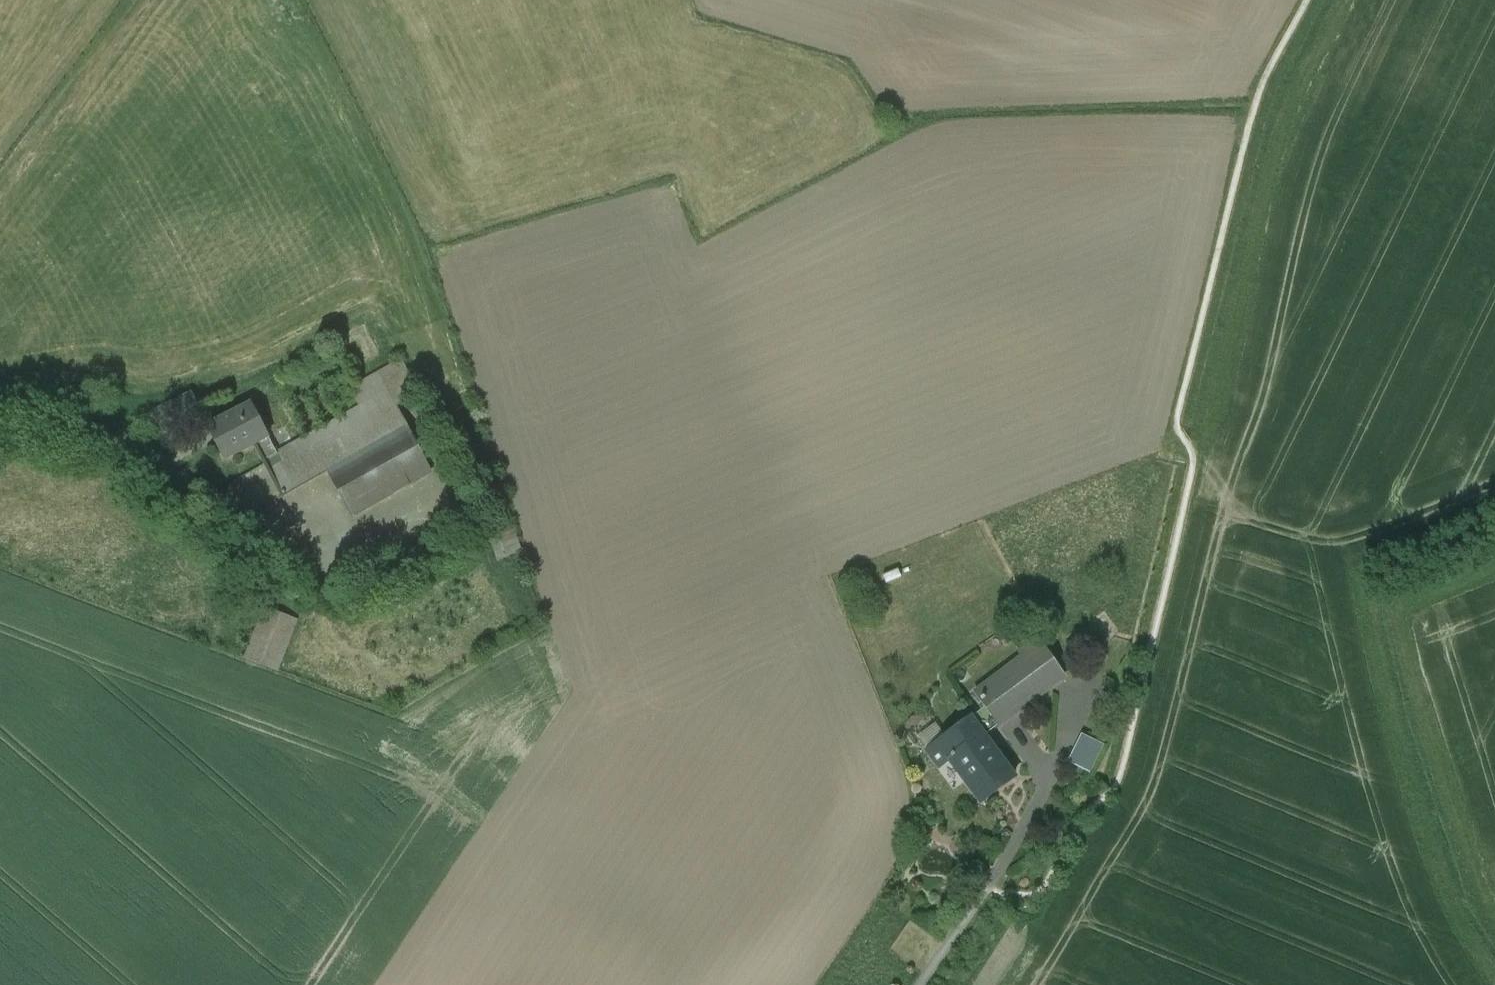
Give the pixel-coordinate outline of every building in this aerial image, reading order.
[(387,392),(276,455),(263,462),(281,496),(280,496),(281,498),(329,471),(353,516),(431,473),(387,392)] [(191,396),(155,414),(165,433),(200,415),(191,396)] [(251,405),(207,428),(224,460),(254,444),(263,462),(276,455),(267,437),(268,437),(251,405)] [(523,558),(513,524),(486,531),(495,565),(523,558)] [(301,625),(266,612),(249,659),(284,672),(301,625)] [(1063,679),(1035,640),(1018,652),(1026,663),(995,685),(992,680),(974,694),(985,708),(998,726),(1063,679)] [(985,708),(942,740),(954,756),(982,735),(983,737),(998,726),(985,708)] [(983,737),(982,735),(954,756),(950,759),(981,801),(995,790),(996,792),(1014,778),(983,737)]
